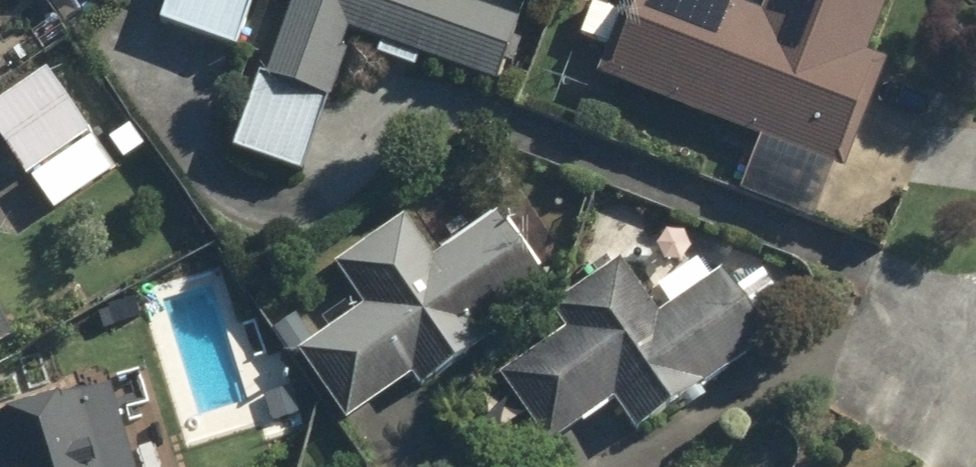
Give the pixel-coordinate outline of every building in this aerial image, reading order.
[(235,57),(255,0),(170,0),(159,30),(235,57)] [(231,156),(305,179),(350,40),(498,86),(517,27),(432,0),(295,0),(268,85),(255,81),(231,156)] [(709,0),(625,0),(595,77),(837,172),(877,68),(860,61),(884,0),(772,0),(764,22),(709,0)] [(0,105),(0,143),(53,216),(114,171),(42,74),(0,105)] [(435,264),(400,221),(329,279),(355,312),(297,359),(349,425),(407,379),(422,398),(487,346),(481,339),(546,287),(491,219),(435,264)] [(616,405),(635,434),(769,346),(722,275),(654,319),(620,266),(545,315),(560,339),(497,380),(544,452),(616,405)] [(202,272),(126,313),(186,423),(262,382),(202,272)] [(13,347),(0,327),(0,355),(13,347)] [(95,454),(106,451),(91,397),(0,423),(0,466),(98,466),(95,454)]
